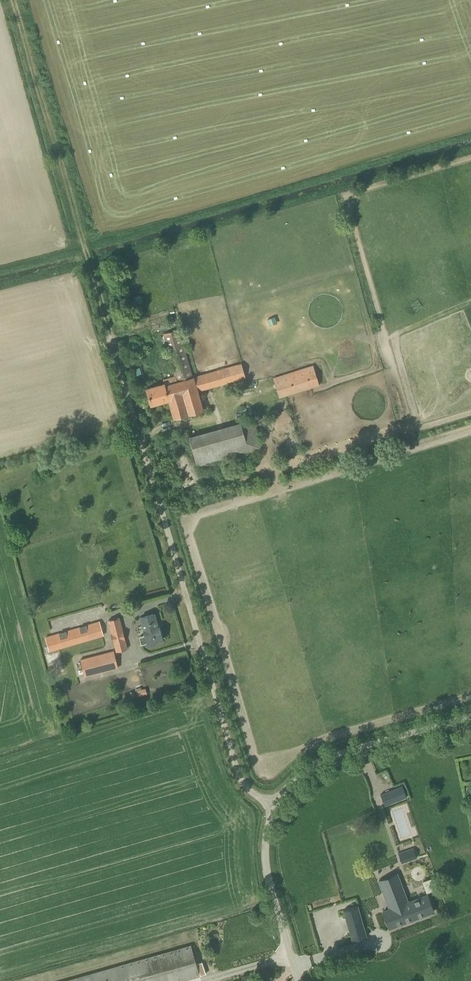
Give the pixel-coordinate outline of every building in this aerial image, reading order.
[(193,377),(179,329),(164,333),(175,375),(163,378),(165,383),(147,389),(151,405),(169,400),(174,418),(204,410),(198,391),(245,378),(241,363),(193,377)] [(139,353),(146,351),(143,341),(136,343),(139,353)] [(279,397),(319,385),(313,365),(273,377),(279,397)] [(277,431),(294,423),(287,409),(271,417),(277,431)] [(197,466),(261,448),(253,419),(189,437),(197,466)] [(157,627),(153,614),(141,618),(145,630),(144,631),(145,636),(140,637),(142,644),(148,642),(149,645),(158,643),(157,641),(163,639),(159,627),(157,627)] [(117,651),(127,648),(119,618),(108,621),(117,651)] [(49,650),(103,635),(99,622),(46,638),(49,650)] [(84,676),(118,668),(113,652),(80,660),(84,676)] [(402,785),(380,794),(385,806),(407,797),(402,785)] [(417,859),(417,857),(414,848),(398,853),(402,864),(417,859)] [(406,903),(396,874),(380,880),(390,909),(382,912),(389,928),(434,911),(428,895),(406,903)] [(358,907),(344,911),(353,940),(367,936),(358,907)] [(200,975),(194,956),(191,946),(67,980),(177,980),(200,975)]
